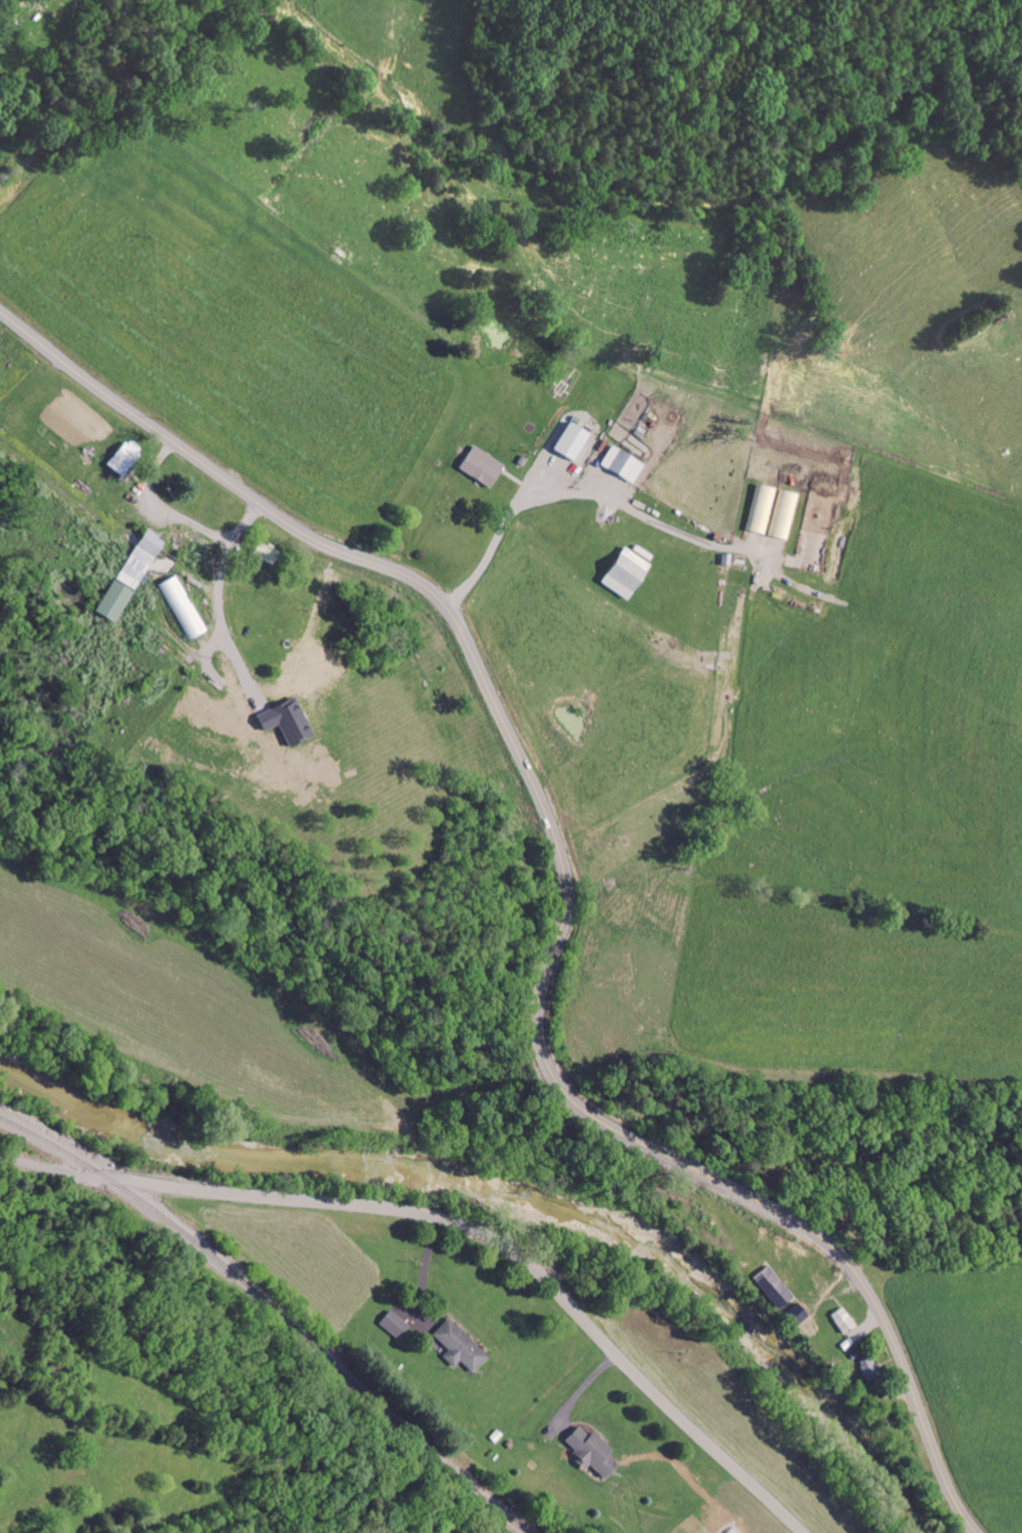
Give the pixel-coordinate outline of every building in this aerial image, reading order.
[(636,414),(615,401),(598,429),(619,442),(636,414)] [(142,595),(162,605),(208,521),(189,510),(142,595)] [(442,1322),(454,1307),(435,1291),(423,1306),(442,1322)]
